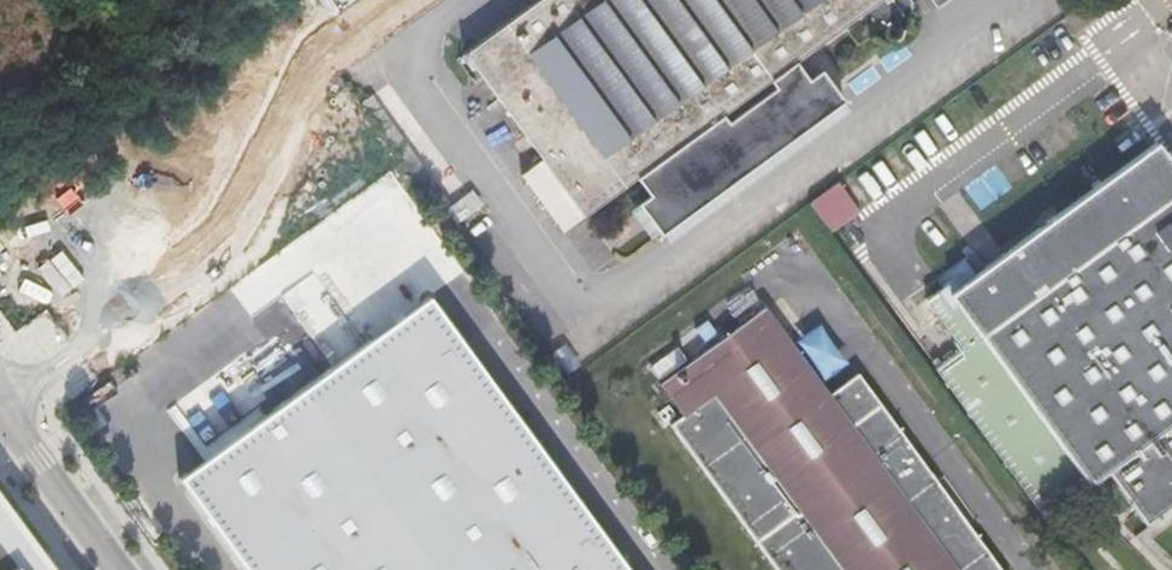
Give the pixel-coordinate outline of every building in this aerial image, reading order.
[(339,15),(358,0),(329,0),(339,15)] [(798,68),(773,86),(738,111),(733,104),(768,78),(793,60),(841,26),(877,0),(529,0),(463,48),(543,159),(561,183),(582,213),(634,175),(647,193),(636,201),(660,232),(841,101),(818,70),(807,79),(798,68)] [(889,0),(877,0),(841,26),(855,45),(880,26),(884,31),(902,18),(889,0)] [(798,68),(793,60),(768,78),(773,86),(798,68)] [(1151,145),(948,293),(956,305),(941,317),(962,347),(934,367),(1041,514),(1085,482),(1086,483),(1102,472),(1143,528),(1171,506),(1171,174),(1151,145)] [(546,194),(561,183),(543,159),(529,170),(546,194)] [(813,200),(832,228),(860,210),(841,181),(813,200)] [(429,299),(181,479),(247,569),(625,569),(429,299)] [(857,374),(829,394),(764,306),(657,381),(679,411),(664,422),(771,569),(999,569),(857,374)] [(0,495),(0,569),(55,569),(0,495)]
